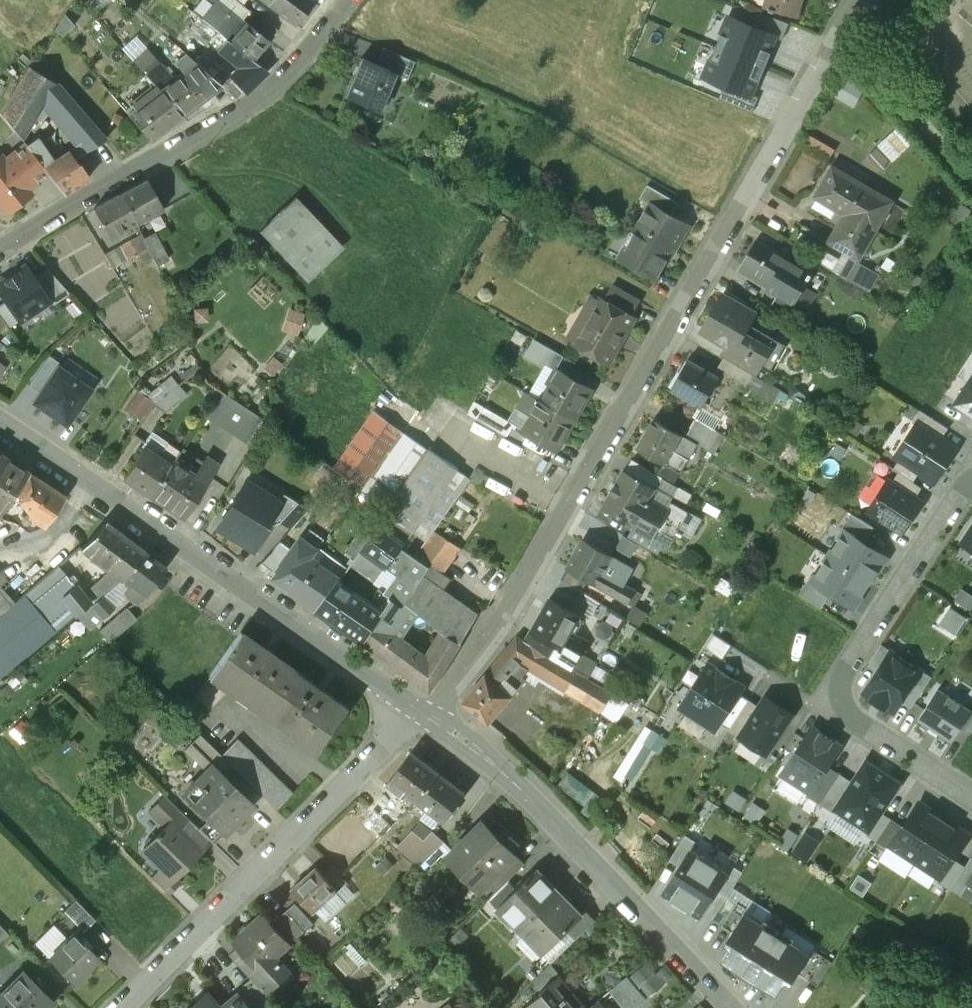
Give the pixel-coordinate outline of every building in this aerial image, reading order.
[(310,0),(263,0),(296,25),(304,14),(306,16),(315,4),(310,0)] [(764,8),(796,17),(801,0),(766,0),(764,8)] [(241,18),(236,24),(212,4),(201,17),(202,18),(210,24),(213,27),(250,58),(266,39),(241,18)] [(756,10),(750,25),(775,36),(774,37),(782,40),(789,23),(756,10)] [(75,27),(66,14),(56,29),(62,37),(75,27)] [(716,46),(766,66),(771,52),(769,50),(774,37),(775,36),(750,25),(728,17),(716,46)] [(196,19),(187,29),(202,43),(204,39),(213,27),(210,24),(202,18),(199,21),(196,19)] [(250,58),(213,27),(204,39),(234,65),(230,70),(232,73),(228,77),(246,92),(267,72),(250,58)] [(759,81),(766,66),(716,46),(704,76),(725,84),(750,95),(751,94),(756,80),(759,81)] [(415,61),(383,48),(377,64),(400,74),(399,76),(408,80),(415,61)] [(221,68),(203,51),(192,60),(218,83),(221,79),(217,74),(221,68)] [(192,60),(184,52),(176,58),(183,68),(166,82),(151,68),(144,74),(157,88),(160,87),(181,116),(220,85),(218,83),(192,60)] [(150,53),(136,64),(144,74),(151,68),(158,62),(150,53)] [(377,64),(361,58),(345,96),(376,109),(384,91),(392,94),(399,76),(400,74),(377,64)] [(56,83),(30,67),(0,113),(20,138),(46,99),(88,149),(105,139),(56,83)] [(750,95),(725,84),(718,99),(752,113),(758,97),(751,94),(750,95)] [(157,88),(126,112),(150,141),(181,116),(160,87),(157,88)] [(69,150),(54,159),(38,135),(25,144),(48,173),(64,194),(89,177),(79,161),(77,161),(69,150)] [(4,160),(3,161),(24,190),(26,188),(48,173),(25,144),(4,160)] [(3,161),(4,160),(0,155),(0,202),(7,211),(30,193),(26,188),(24,190),(3,161)] [(891,202),(831,166),(813,195),(838,209),(833,218),(839,221),(828,240),(857,258),(891,202)] [(145,180),(119,195),(137,223),(161,209),(145,180)] [(678,203),(647,185),(639,199),(650,205),(651,204),(671,215),(678,203)] [(137,223),(119,195),(93,209),(109,238),(137,223)] [(295,197),(259,232),(305,280),(341,246),(295,197)] [(671,215),(651,204),(650,205),(637,227),(639,228),(639,227),(674,247),(684,229),(675,223),(671,215)] [(639,228),(621,258),(656,278),(674,247),(639,227),(639,228)] [(137,238),(119,247),(121,251),(127,248),(131,256),(144,249),(137,238)] [(786,256),(755,239),(738,271),(794,303),(808,278),(810,279),(813,274),(812,273),(785,258),(786,256)] [(818,262),(792,247),(786,256),(785,258),(812,273),(818,262)] [(27,266),(0,284),(0,295),(5,302),(18,321),(50,300),(34,277),(27,266)] [(34,277),(50,300),(52,305),(69,293),(47,269),(34,277)] [(639,301),(611,285),(603,299),(631,315),(639,301)] [(754,310),(726,294),(704,330),(730,346),(759,363),(769,369),(783,345),(746,323),(754,310)] [(603,299),(601,299),(600,301),(598,299),(597,301),(592,302),(588,309),(590,315),(592,316),(576,344),(607,362),(633,317),(603,299)] [(18,321),(5,302),(0,305),(0,316),(8,328),(18,321)] [(288,306),(282,328),(298,333),(305,311),(288,306)] [(558,355),(536,343),(528,357),(550,369),(558,355)] [(759,363),(730,346),(724,357),(752,374),(759,363)] [(10,356),(0,347),(0,370),(10,356)] [(969,383),(971,379),(971,353),(958,375),(969,383)] [(29,386),(40,394),(58,368),(59,368),(61,365),(49,356),(29,386)] [(752,374),(724,357),(717,368),(746,385),(752,374)] [(720,377),(688,358),(671,388),(702,406),(720,377)] [(89,389),(59,368),(58,368),(40,394),(34,402),(66,423),(89,389)] [(591,391),(555,369),(546,385),(550,387),(542,401),(575,420),(591,391)] [(171,371),(147,391),(163,411),(187,391),(171,371)] [(969,383),(955,404),(968,412),(968,411),(971,414),(971,379),(969,383)] [(125,407),(141,418),(152,400),(137,390),(125,407)] [(223,390),(206,415),(245,441),(262,416),(223,390)] [(542,401),(539,399),(529,415),(535,418),(527,433),(557,450),(575,420),(542,401)] [(513,423),(485,407),(477,420),(506,436),(513,423)] [(913,422),(916,424),(917,422),(941,438),(948,428),(920,410),(913,422)] [(350,479),(365,490),(404,433),(373,411),(335,470),(342,474),(350,479)] [(682,434),(654,417),(637,446),(680,472),(696,445),(681,435),(682,434)] [(696,418),(686,436),(682,434),(681,435),(696,445),(708,452),(720,432),(696,418)] [(941,438),(917,422),(916,424),(895,455),(900,459),(920,472),(935,482),(957,449),(941,438)] [(404,433),(365,490),(392,509),(389,513),(414,533),(425,516),(458,470),(404,433)] [(170,464),(142,447),(122,478),(149,495),(170,464)] [(0,454),(0,514),(1,514),(15,493),(28,473),(0,454)] [(170,464),(149,495),(184,517),(217,463),(207,457),(196,475),(182,467),(181,469),(171,463),(170,464)] [(662,477),(632,459),(626,470),(656,488),(662,477)] [(899,473),(913,482),(920,472),(900,459),(893,469),(899,473)] [(624,469),(603,506),(670,545),(690,511),(672,500),(666,510),(649,499),(656,488),(626,470),(624,469)] [(438,526),(471,478),(458,470),(425,516),(438,526)] [(64,497),(28,473),(15,493),(29,515),(45,526),(64,497)] [(892,483),(915,498),(921,488),(913,482),(899,473),(892,483)] [(342,474),(328,489),(337,495),(350,479),(342,474)] [(892,483),(888,480),(869,510),(902,532),(922,502),(915,498),(892,483)] [(280,502),(245,481),(216,528),(252,550),(272,517),(281,502),(280,502)] [(299,502),(285,494),(280,502),(281,502),(272,517),(280,522),(299,502)] [(299,502),(280,522),(292,529),(310,509),(299,502)] [(380,527),(405,545),(414,533),(389,513),(380,527)] [(842,530),(845,532),(845,531),(864,543),(874,528),(852,514),(842,530)] [(143,551),(103,521),(81,551),(119,579),(121,577),(143,551)] [(405,545),(380,527),(372,538),(363,550),(388,568),(405,545)] [(962,543),(971,549),(971,528),(962,543)] [(269,570),(264,576),(288,590),(311,556),(312,556),(324,541),(309,529),(302,539),(299,539),(290,550),(287,548),(269,570)] [(361,529),(345,551),(356,559),(363,550),(372,538),(361,529)] [(441,574),(460,548),(434,531),(415,557),(441,574)] [(845,532),(829,556),(869,583),(886,558),(864,543),(845,531),(845,532)] [(613,554),(585,538),(568,568),(606,592),(627,604),(635,591),(624,584),(632,572),(610,559),(613,554)] [(280,542),(261,563),(269,570),(287,548),(280,542)] [(415,557),(403,549),(388,568),(398,575),(394,581),(397,584),(415,557)] [(165,567),(143,551),(121,577),(129,583),(144,594),(165,567)] [(312,556),(311,556),(288,590),(317,609),(337,582),(316,565),(319,561),(312,556)] [(869,583),(829,556),(813,580),(813,581),(831,593),(853,607),(869,583)] [(415,557),(388,597),(391,599),(403,607),(419,586),(424,577),(431,568),(415,557)] [(0,615),(0,677),(86,604),(71,587),(81,579),(64,559),(12,604),(0,615)] [(424,577),(443,590),(450,580),(441,574),(431,568),(424,577)] [(606,592),(568,568),(562,580),(590,596),(600,602),(606,592)] [(424,577),(419,586),(469,619),(457,640),(461,643),(478,614),(443,590),(424,577)] [(813,581),(813,580),(810,578),(799,594),(821,608),(831,593),(813,581)] [(590,596),(562,580),(552,596),(580,613),(590,596)] [(370,604),(383,614),(391,599),(388,597),(397,584),(394,581),(386,593),(381,589),(370,604)] [(383,614),(337,582),(317,609),(364,642),(383,614)] [(144,594),(129,583),(123,592),(136,602),(139,601),(144,594)] [(469,619),(419,586),(403,607),(409,613),(416,615),(443,631),(457,640),(469,619)] [(12,604),(0,590),(0,615),(12,604)] [(113,608),(101,595),(90,604),(102,617),(113,608)] [(552,596),(550,596),(531,629),(532,630),(561,647),(563,643),(580,613),(552,596)] [(391,599),(383,614),(364,642),(384,657),(394,642),(391,640),(409,613),(403,607),(391,599)] [(937,622),(955,634),(968,614),(950,603),(937,622)] [(102,617),(90,604),(77,616),(89,628),(102,617)] [(126,607),(98,630),(108,642),(136,619),(126,607)] [(561,647),(532,630),(526,641),(571,668),(580,653),(563,643),(561,647)] [(444,636),(426,665),(407,651),(396,666),(430,690),(440,675),(461,643),(457,640),(443,631),(441,634),(444,636)] [(348,710),(240,633),(212,673),(278,719),(276,721),(288,729),(289,727),(321,750),(348,710)] [(526,641),(517,636),(507,648),(521,660),(520,661),(605,714),(609,708),(605,705),(612,693),(571,668),(526,641)] [(394,642),(384,657),(396,666),(407,651),(394,642)] [(878,671),(891,651),(881,644),(868,664),(878,671)] [(507,648),(463,700),(490,723),(513,696),(500,685),(520,661),(521,660),(507,648)] [(921,671),(891,651),(878,671),(864,693),(872,698),(871,699),(885,708),(886,707),(894,712),(902,701),(921,671)] [(744,687),(709,664),(680,707),(715,730),(719,723),(739,693),(744,687)] [(931,677),(921,671),(902,701),(911,707),(931,677)] [(971,711),(938,689),(918,720),(951,741),(960,728),(971,711)] [(719,723),(730,730),(749,700),(739,693),(719,723)] [(793,714),(766,696),(759,706),(740,736),(767,754),(793,714)] [(730,730),(740,736),(759,706),(749,700),(730,730)] [(971,711),(960,728),(970,735),(971,732),(971,710),(971,711)] [(634,782),(657,730),(641,723),(618,775),(634,782)] [(828,766),(841,746),(813,727),(782,774),(809,792),(810,792),(828,766)] [(229,763),(199,734),(187,745),(210,767),(213,764),(220,772),(229,763)] [(293,793),(238,738),(221,755),(277,810),(293,793)] [(412,752),(387,786),(405,799),(408,795),(417,802),(439,772),(412,752)] [(836,810),(869,831),(880,814),(900,784),(866,762),(853,782),(835,809),(836,810)] [(220,772),(213,764),(210,767),(182,795),(206,819),(221,834),(252,804),(220,772)] [(839,773),(828,766),(810,792),(809,792),(807,795),(820,803),(839,773)] [(570,771),(560,781),(583,801),(592,791),(570,771)] [(439,772),(417,802),(445,823),(467,793),(439,772)] [(835,809),(853,782),(839,773),(820,803),(834,813),(836,810),(835,809)] [(188,818),(163,794),(147,810),(165,827),(170,822),(177,829),(188,818)] [(401,818),(384,801),(374,810),(391,828),(401,818)] [(891,846),(915,862),(943,819),(919,803),(903,828),(891,846)] [(391,828),(376,813),(364,825),(378,840),(391,828)] [(877,841),(890,820),(880,814),(869,831),(867,834),(877,841)] [(221,834),(206,819),(198,828),(213,843),(221,834)] [(952,860),(968,835),(943,819),(915,862),(940,878),(952,860)] [(889,849),(891,846),(903,828),(890,820),(877,841),(889,849)] [(177,829),(170,822),(165,827),(159,833),(158,832),(156,835),(156,837),(149,837),(144,842),(143,850),(161,867),(172,878),(173,877),(199,851),(177,829)] [(484,825),(450,859),(464,873),(472,866),(497,892),(508,881),(523,866),(509,852),(517,845),(499,827),(493,834),(484,825)] [(806,859),(822,841),(808,829),(792,846),(806,859)] [(434,832),(423,842),(412,830),(399,843),(421,865),(445,842),(434,832)] [(669,859),(681,867),(690,851),(691,852),(697,842),(685,835),(669,859)] [(725,873),(724,872),(718,868),(718,864),(703,854),(697,855),(691,852),(690,851),(681,867),(665,892),(672,897),(673,902),(687,911),(692,910),(700,914),(715,889),(725,873)] [(969,883),(971,878),(971,860),(970,859),(964,868),(950,889),(960,896),(969,883)] [(964,868),(952,860),(940,878),(938,881),(950,889),(964,868)] [(727,896),(743,871),(730,864),(724,872),(725,873),(715,889),(726,897),(727,896)] [(323,874),(316,866),(291,889),(314,913),(338,891),(323,874)] [(348,882),(332,866),(323,874),(338,891),(348,882)] [(161,867),(151,877),(167,893),(178,881),(173,877),(172,878),(161,867)] [(517,889),(497,909),(519,932),(559,892),(537,870),(517,889)] [(497,892),(488,900),(497,909),(517,889),(508,881),(497,892)] [(581,914),(559,892),(519,932),(541,954),(568,928),(581,914)] [(737,902),(727,896),(726,897),(713,919),(722,926),(737,902)] [(94,919),(75,900),(64,911),(82,931),(94,919)] [(314,924),(295,902),(285,911),(304,932),(314,924)] [(722,926),(732,932),(747,908),(737,902),(722,926)] [(304,932),(285,911),(276,918),(296,940),(304,932)] [(581,914),(568,928),(577,938),(594,922),(584,911),(581,914)] [(287,942),(262,914),(233,940),(265,976),(275,988),(290,975),(272,955),(287,942)] [(791,984),(798,973),(809,955),(744,914),(725,943),(731,947),(722,960),(735,968),(734,969),(763,988),(764,986),(777,994),(785,981),(791,984)] [(74,932),(48,957),(72,982),(98,957),(74,932)] [(265,976),(239,947),(229,956),(253,983),(255,985),(265,976)] [(813,950),(809,955),(798,973),(818,986),(832,962),(813,950)] [(551,964),(532,982),(540,991),(560,974),(551,964)] [(23,971),(0,993),(0,1007),(40,1007),(50,999),(23,971)] [(540,991),(542,993),(524,1007),(587,1007),(560,974),(540,991)] [(275,988),(265,976),(255,985),(265,997),(275,988)] [(627,976),(613,988),(625,1003),(624,1003),(628,1007),(634,1007),(640,1004),(639,1003),(645,998),(627,976)] [(253,983),(241,994),(252,1007),(266,1007),(271,1004),(265,997),(255,985),(253,983)] [(241,994),(224,1007),(252,1007),(241,994)] [(208,995),(193,1007),(219,1007),(208,995)]
